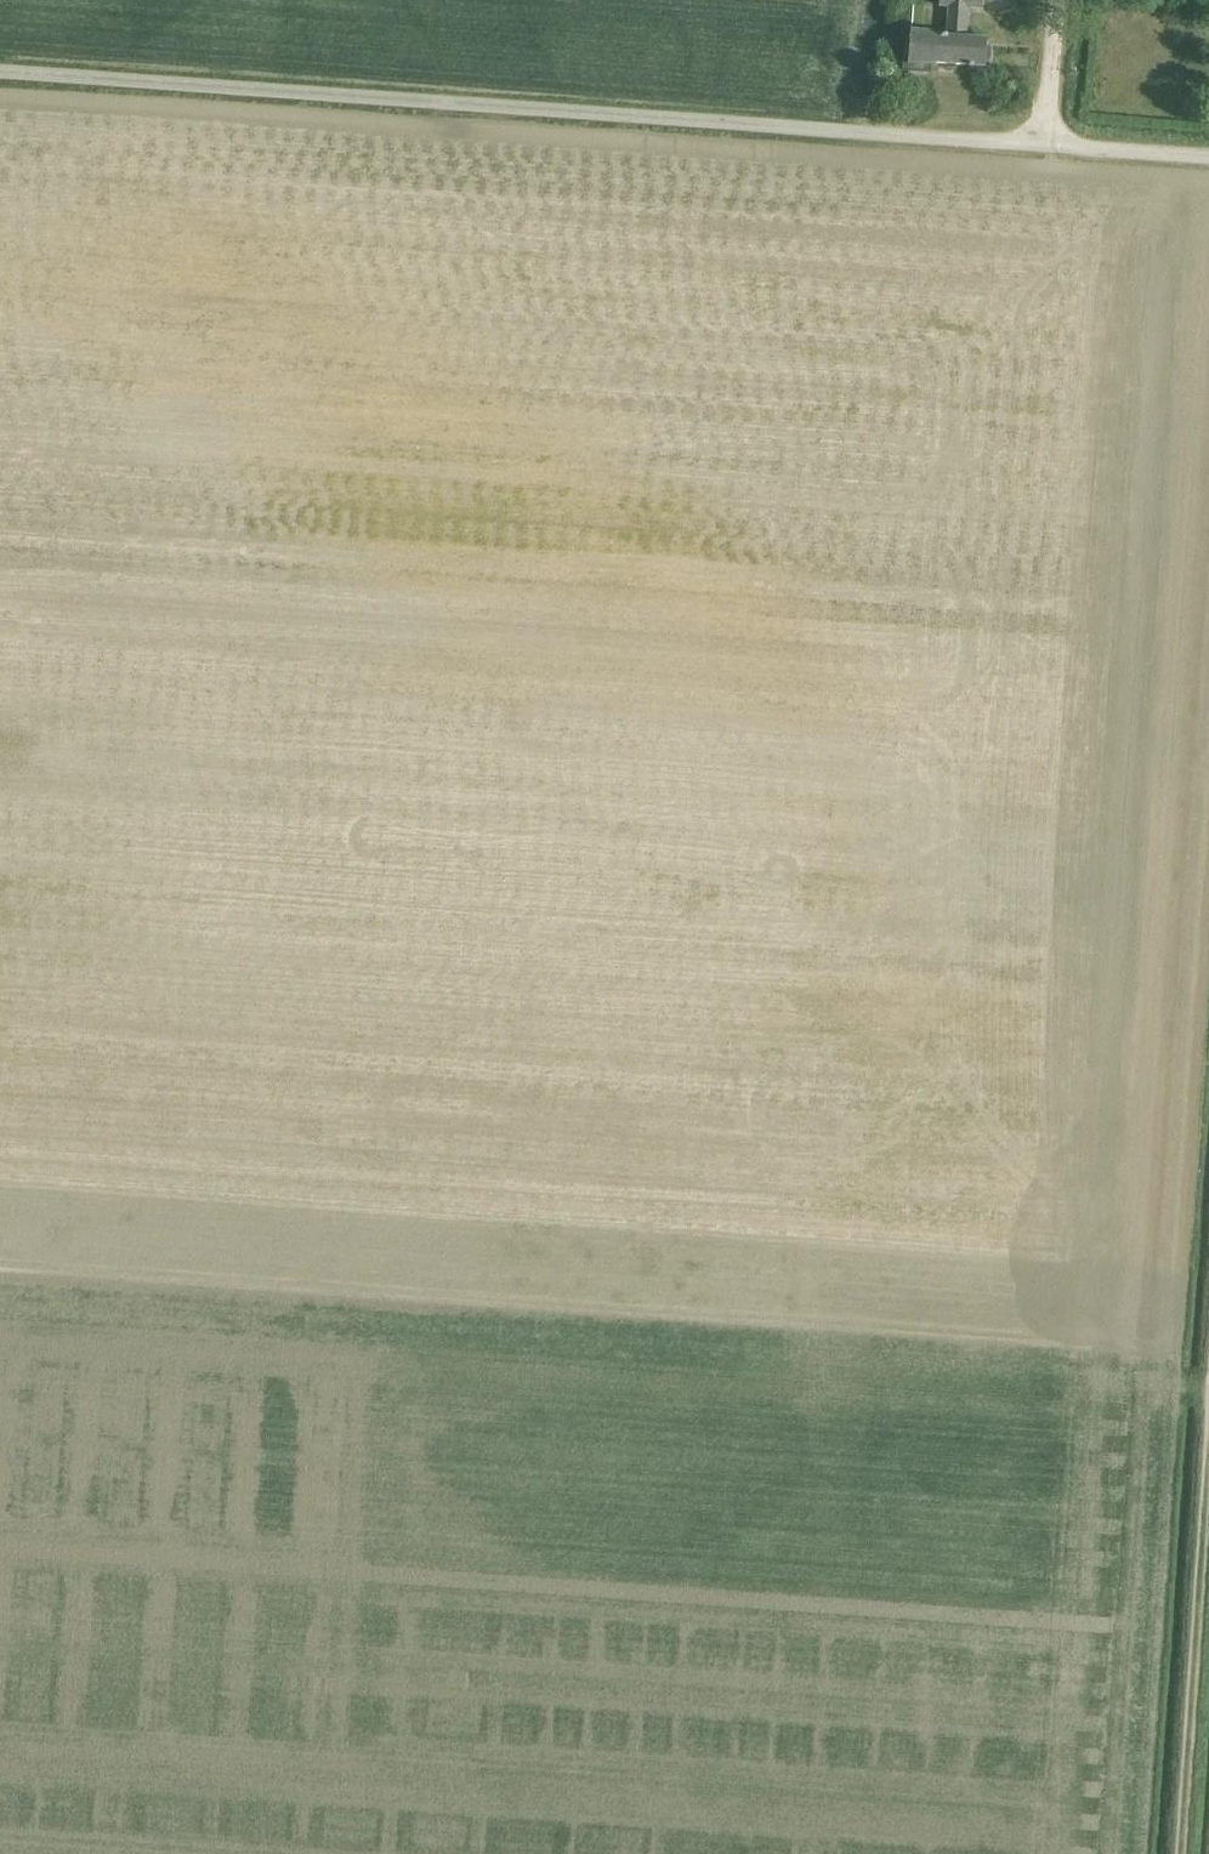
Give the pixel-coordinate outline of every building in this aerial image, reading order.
[(988,40),(967,39),(969,8),(983,9),(984,0),(940,0),(939,6),(949,7),(947,36),(943,35),(943,37),(934,36),(935,33),(911,31),(909,62),(986,67),(988,40)]
